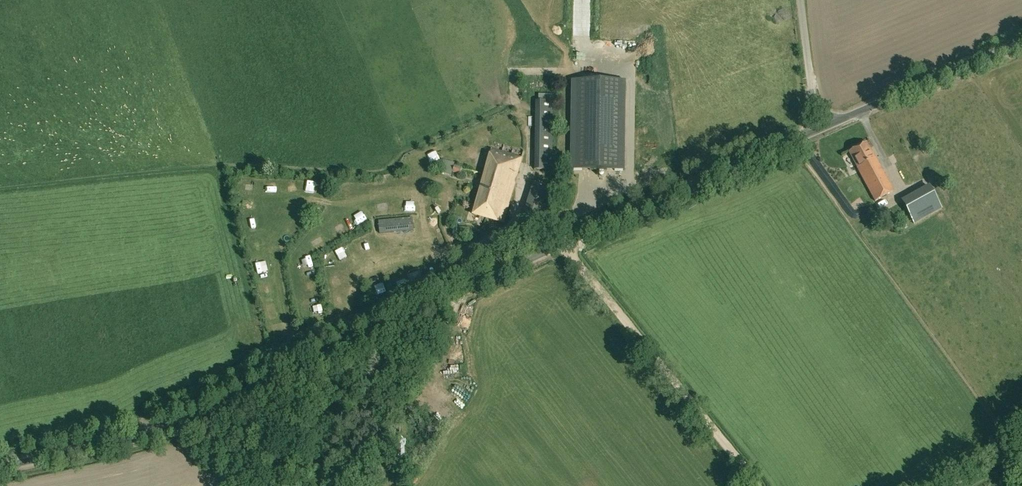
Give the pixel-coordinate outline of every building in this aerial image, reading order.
[(623,70),(571,69),(569,170),(621,170),(623,70)] [(554,95),(539,95),(539,101),(536,101),(535,169),(552,170),(554,95)] [(875,201),(894,191),(876,158),(867,142),(849,151),(858,167),(857,168),(875,201)] [(522,157),(493,149),(474,214),(503,222),(522,157)] [(430,161),(432,171),(441,170),(439,160),(430,161)] [(455,165),(446,163),(442,172),(451,175),(453,172),(460,174),(463,168),(455,165)] [(289,183),(290,193),(299,193),(298,182),(289,183)] [(534,183),(524,213),(540,218),(549,187),(534,183)] [(930,185),(902,201),(915,224),(943,209),(930,185)] [(315,195),(325,197),(327,191),(317,188),(315,195)] [(418,216),(416,205),(408,206),(410,218),(418,216)] [(379,220),(380,233),(414,231),(413,218),(379,220)] [(342,255),(348,264),(357,259),(351,250),(342,255)] [(310,274),(319,274),(318,260),(309,260),(310,274)] [(271,275),(268,262),(259,264),(262,278),(271,275)] [(440,262),(434,264),(438,273),(443,271),(440,262)] [(337,293),(347,291),(344,281),(335,283),(337,293)] [(388,289),(382,292),(384,299),(391,296),(388,289)] [(269,302),(277,303),(278,291),(269,291),(269,302)] [(340,310),(346,308),(343,297),(337,298),(340,310)] [(320,309),(322,323),(331,321),(328,307),(320,309)] [(277,328),(284,326),(281,313),(274,315),(277,328)] [(627,332),(631,328),(626,322),(622,325),(627,332)] [(408,473),(418,484),(426,478),(416,467),(408,473)]
